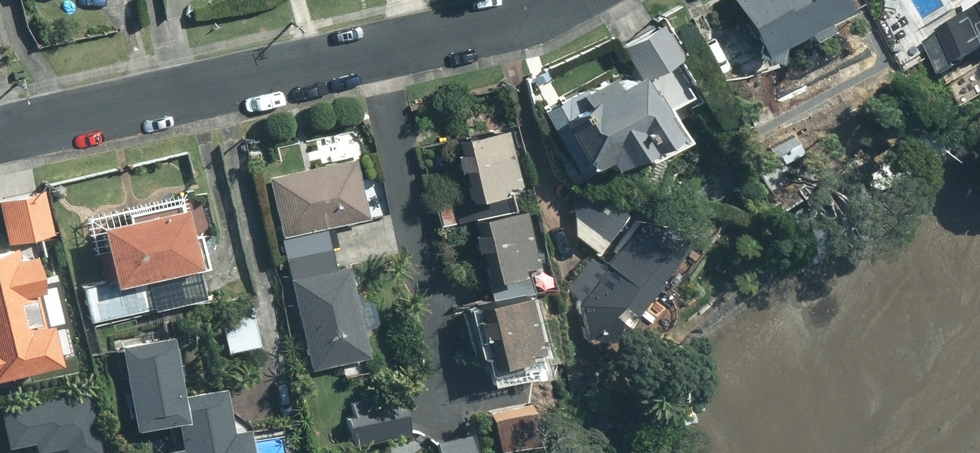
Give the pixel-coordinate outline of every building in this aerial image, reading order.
[(753,39),(749,52),(769,56),(771,43),(799,27),(803,35),(821,24),(818,18),(842,4),(840,0),(731,0),(753,39)] [(968,7),(970,10),(939,27),(941,30),(925,39),(942,70),(959,60),(957,57),(979,44),(979,0),(968,7)] [(659,24),(621,45),(639,77),(677,54),(659,24)] [(904,63),(898,56),(888,65),(894,72),(904,63)] [(606,75),(539,109),(570,168),(597,154),(599,157),(660,126),(651,107),(654,106),(643,86),(639,88),(631,71),(610,82),(606,75)] [(507,178),(495,126),(448,137),(451,150),(448,151),(451,166),(453,166),(460,196),(493,189),(491,182),(507,178)] [(265,177),(277,233),(329,223),(362,215),(349,159),(265,177)] [(570,233),(589,248),(621,209),(603,195),(594,206),(571,187),(570,233)] [(57,236),(46,194),(3,204),(12,246),(57,236)] [(79,287),(86,319),(197,295),(190,261),(186,262),(173,205),(91,223),(104,281),(79,287)] [(482,276),(487,296),(515,292),(525,290),(519,262),(525,261),(513,207),(466,217),(469,230),(465,231),(468,247),(473,246),(479,276),(482,276)] [(666,260),(689,230),(633,220),(600,261),(596,257),(571,288),(580,338),(591,347),(608,345),(631,317),(624,312),(652,277),(650,274),(663,258),(666,260)] [(333,243),(329,223),(277,233),(287,278),(332,268),(327,244),(333,243)] [(0,255),(0,302),(18,379),(69,369),(58,326),(49,329),(41,295),(47,294),(38,259),(25,262),(22,249),(0,255)] [(343,266),(332,268),(287,278),(307,366),(363,354),(343,266)] [(533,371),(515,292),(487,296),(466,301),(469,314),(464,315),(468,331),(473,330),(484,382),(533,371)] [(18,379),(0,302),(0,383),(18,379)] [(253,343),(245,305),(216,311),(224,350),(253,343)] [(131,421),(172,414),(168,391),(177,390),(166,330),(117,338),(131,421)] [(172,414),(177,442),(228,434),(227,425),(220,383),(177,390),(168,391),(172,414)] [(5,411),(14,451),(39,446),(40,452),(70,446),(72,452),(89,452),(103,450),(91,393),(5,411)] [(344,417),(349,443),(403,430),(395,393),(349,403),(352,415),(344,417)] [(524,403),(502,407),(503,417),(525,413),(524,403)] [(227,425),(228,434),(177,442),(163,445),(165,452),(248,452),(243,422),(227,425)]
